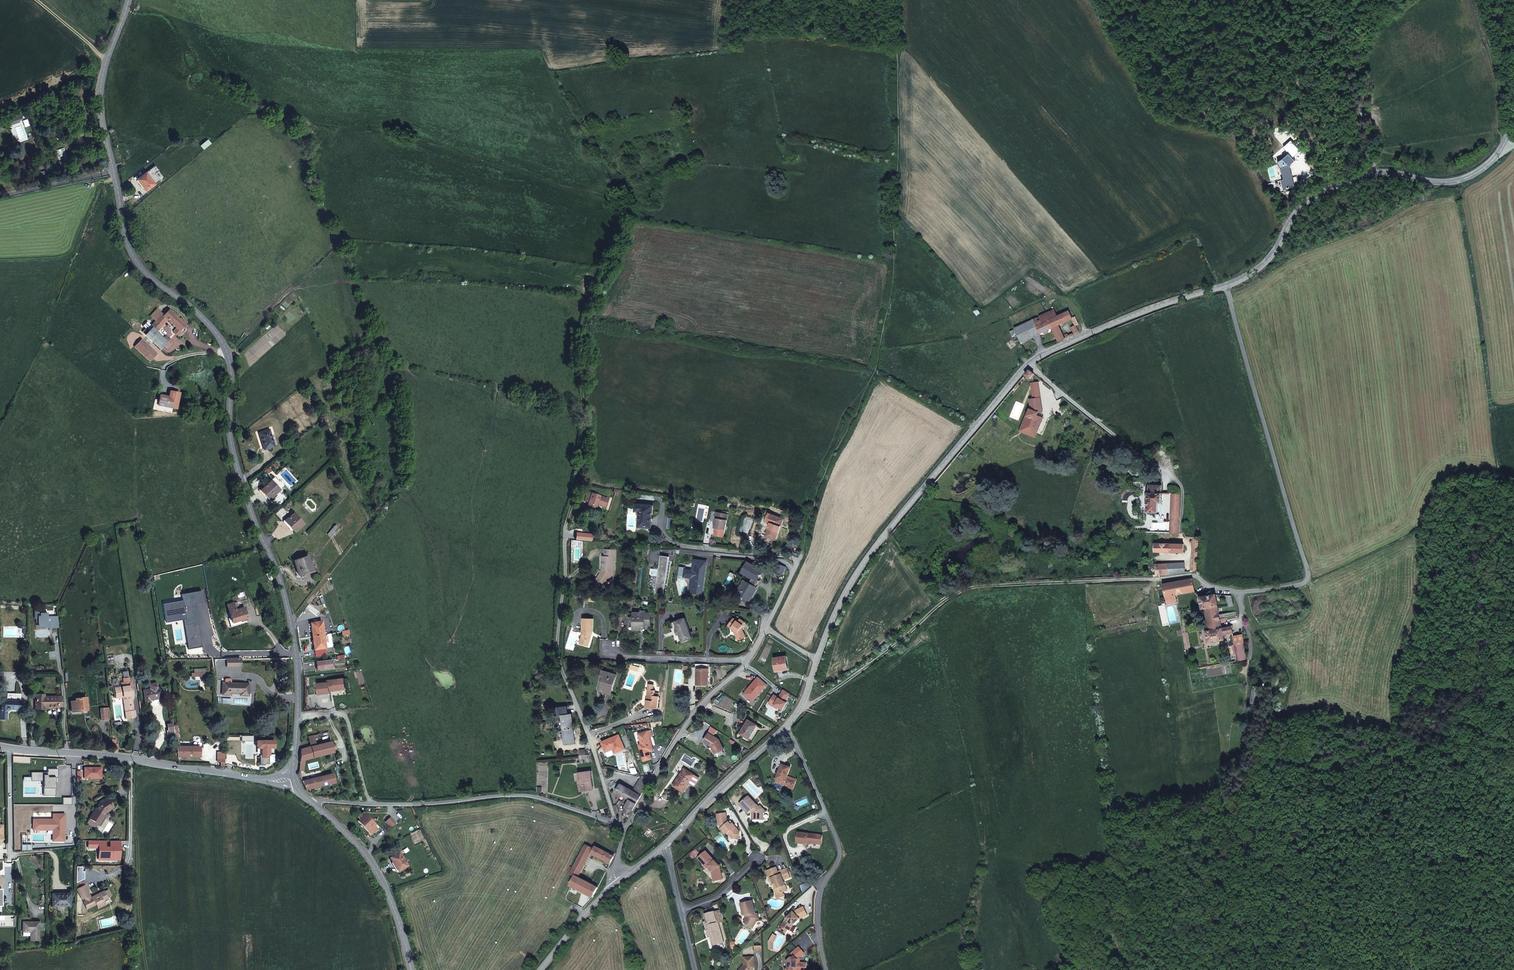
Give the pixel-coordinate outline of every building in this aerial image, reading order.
[(45,99),(40,101),(43,108),(48,106),(45,99)] [(51,127),(52,129),(56,138),(57,139),(60,138),(55,126),(51,127)] [(1283,146),(1289,153),(1283,158),(1279,161),(1284,167),(1287,179),(1283,180),(1285,188),(1294,186),(1289,165),(1295,160),(1293,157),(1301,150),(1291,139),(1283,146)] [(155,184),(146,172),(137,179),(146,190),(155,184)] [(1058,316),(1053,307),(1044,311),(1048,321),(1058,316)] [(151,316),(156,321),(161,316),(162,315),(157,310),(151,316)] [(179,320),(169,310),(165,314),(164,316),(162,314),(162,315),(161,316),(156,321),(156,322),(161,327),(167,320),(176,328),(173,331),(178,336),(185,329),(183,328),(185,325),(181,322),(183,320),(180,318),(179,320)] [(1048,321),(1044,311),(1032,316),(1033,319),(1036,326),(1048,321)] [(1072,318),(1069,311),(1058,316),(1048,321),(1052,328),(1058,325),(1071,319),(1072,318)] [(1036,326),(1033,319),(1014,328),(1021,342),(1039,333),(1036,326)] [(1052,328),(1048,321),(1036,326),(1039,333),(1052,328)] [(161,327),(156,322),(151,327),(151,329),(150,331),(147,328),(143,332),(146,335),(161,349),(165,346),(167,348),(173,343),(169,339),(169,340),(166,337),(163,340),(158,335),(159,334),(159,332),(158,331),(161,327)] [(1065,339),(1058,325),(1052,328),(1059,342),(1065,339)] [(141,340),(135,347),(150,361),(157,354),(141,340)] [(1028,370),(1024,375),(1029,379),(1033,374),(1028,370)] [(1037,382),(1030,383),(1033,399),(1040,398),(1037,382)] [(159,400),(158,406),(171,408),(176,409),(179,394),(170,392),(169,397),(160,395),(159,400)] [(1040,398),(1029,399),(1030,409),(1029,409),(1029,411),(1027,416),(1023,428),(1030,431),(1032,428),(1038,430),(1042,418),(1041,412),(1042,412),(1040,398)] [(1030,431),(1023,428),(1027,416),(1029,411),(1028,411),(1020,431),(1035,437),(1038,430),(1032,428),(1030,431)] [(274,446),(269,430),(259,433),(264,450),(274,446)] [(271,481),(260,491),(264,495),(265,494),(270,499),(279,490),(271,481)] [(1158,513),(1158,511),(1159,502),(1162,502),(1162,493),(1162,485),(1159,485),(1149,485),(1148,492),(1147,512),(1158,513)] [(605,507),(608,499),(591,493),(591,494),(587,493),(584,501),(588,502),(587,504),(591,507),(596,507),(597,504),(605,507)] [(1178,533),(1179,494),(1173,494),(1171,533),(1178,533)] [(653,505),(636,504),(635,511),(640,511),(638,527),(651,528),(653,505)] [(725,529),(728,514),(718,512),(716,523),(715,523),(714,527),(716,528),(725,529)] [(776,540),(784,519),(769,513),(766,521),(771,523),(766,536),(776,540)] [(293,514),(285,522),(295,532),(303,524),(293,514)] [(335,532),(339,528),(335,525),(327,534),(330,536),(334,531),(335,532)] [(725,529),(716,528),(715,535),(724,536),(725,529)] [(1155,543),(1155,552),(1183,552),(1183,544),(1155,543)] [(606,585),(613,573),(614,561),(615,562),(616,550),(605,549),(605,556),(603,556),(602,570),(603,570),(597,579),(606,585)] [(661,555),(656,592),(664,593),(669,556),(661,555)] [(312,571),(308,556),(294,561),(298,575),(312,571)] [(746,581),(738,594),(749,600),(757,588),(755,587),(758,581),(757,580),(763,571),(748,562),(742,572),(753,578),(750,583),(746,581)] [(1184,562),(1155,564),(1156,576),(1185,573),(1184,562)] [(680,567),(679,576),(694,578),(693,582),(691,581),(689,593),(690,593),(702,595),(703,583),(701,583),(702,579),(703,579),(703,574),(704,564),(694,563),(693,570),(686,569),(686,568),(680,567)] [(773,571),(783,574),(786,566),(776,563),(773,571)] [(694,578),(679,576),(679,578),(690,580),(688,594),(690,595),(690,593),(689,593),(691,581),(693,582),(694,578)] [(1194,590),(1192,578),(1186,579),(1188,592),(1194,590)] [(1166,596),(1176,594),(1188,592),(1186,579),(1163,584),(1166,596)] [(243,592),(237,594),(238,596),(232,597),(233,600),(226,603),(227,605),(236,602),(235,599),(244,596),(243,592)] [(1177,602),(1176,594),(1166,596),(1167,604),(1177,602)] [(1220,619),(1215,594),(1200,597),(1202,607),(1201,607),(1203,617),(1207,617),(1209,630),(1222,628),(1221,622),(1220,619)] [(247,619),(241,601),(236,602),(227,605),(231,618),(232,624),(242,621),(247,619)] [(40,610),(34,611),(35,618),(36,618),(36,623),(40,622),(40,625),(48,625),(48,628),(52,627),(52,626),(59,625),(58,615),(47,616),(47,612),(40,613),(40,610)] [(189,611),(175,615),(177,621),(179,620),(188,617),(189,619),(194,618),(192,613),(190,613),(189,611)] [(631,617),(631,630),(640,630),(640,628),(645,628),(645,625),(650,626),(651,612),(634,612),(634,617),(631,617)] [(189,619),(188,617),(179,620),(181,625),(182,630),(191,627),(189,619)] [(242,621),(232,624),(231,618),(228,619),(231,627),(233,626),(243,623),(242,621)] [(588,646),(593,631),(593,619),(583,618),(582,631),(584,631),(580,643),(588,646)] [(692,638),(685,618),(675,621),(677,629),(679,635),(682,642),(692,638)] [(729,625),(738,632),(736,634),(739,640),(746,637),(742,627),(745,622),(740,618),(738,621),(734,618),(729,625)] [(310,623),(312,636),(323,634),(321,621),(310,623)] [(1232,626),(1222,628),(1209,630),(1206,631),(1208,642),(1224,639),(1223,634),(1233,632),(1232,626)] [(323,634),(312,636),(315,649),(326,648),(323,634)] [(1247,660),(1244,643),(1230,646),(1231,655),(1236,654),(1238,661),(1247,660)] [(787,656),(774,658),(776,670),(788,669),(787,656)] [(237,659),(227,659),(227,661),(220,661),(220,666),(227,666),(227,667),(237,667),(237,659)] [(331,660),(316,662),(317,670),(322,669),(332,668),(331,660)] [(708,669),(708,664),(697,664),(697,684),(708,684),(708,669)] [(611,694),(616,674),(603,670),(602,676),(604,677),(603,680),(600,691),(611,694)] [(758,677),(743,693),(754,702),(768,686),(758,677)] [(318,684),(319,694),(331,693),(330,691),(341,689),(340,682),(345,681),(345,678),(329,680),(329,682),(318,684)] [(248,696),(249,684),(231,683),(231,680),(230,679),(226,679),(225,680),(224,683),(223,683),(222,695),(230,695),(231,693),(240,694),(240,696),(248,696)] [(133,711),(132,700),(132,698),(133,698),(132,690),(130,690),(130,686),(131,686),(131,682),(121,683),(122,687),(115,688),(116,698),(123,697),(126,719),(135,718),(135,711),(133,711)] [(150,689),(143,690),(145,703),(150,703),(150,700),(163,698),(161,688),(157,688),(156,683),(149,684),(150,689)] [(654,684),(649,684),(646,707),(658,708),(659,696),(655,695),(655,692),(656,690),(654,690),(654,684)] [(1253,687),(1250,704),(1257,705),(1260,688),(1253,687)] [(774,695),(770,704),(783,711),(792,694),(784,690),(780,698),(774,695)] [(35,695),(35,710),(44,709),(44,708),(62,708),(61,697),(44,697),(44,695),(35,695)] [(71,702),(72,712),(87,710),(86,698),(75,699),(75,701),(71,702)] [(4,700),(0,700),(0,719),(7,720),(7,711),(8,711),(8,710),(9,710),(9,709),(20,710),(21,701),(7,701),(4,700)] [(574,728),(572,713),(568,714),(567,706),(558,707),(559,715),(562,715),(563,720),(564,724),(564,726),(564,729),(574,728)] [(109,708),(100,709),(101,720),(110,719),(109,708)] [(748,719),(740,733),(749,739),(757,725),(748,719)] [(575,743),(574,728),(564,729),(566,744),(575,743)] [(199,747),(179,747),(179,746),(179,745),(178,744),(179,744),(177,729),(174,730),(175,736),(177,757),(199,757),(199,747)] [(651,758),(649,751),(653,750),(650,737),(648,731),(639,734),(642,743),(639,744),(644,760),(651,758)] [(709,733),(704,741),(711,746),(712,747),(713,746),(717,753),(724,749),(719,739),(709,733)] [(620,734),(601,741),(606,753),(614,750),(615,753),(626,749),(620,734)] [(308,736),(310,746),(316,745),(314,735),(308,736)] [(264,765),(264,758),(269,758),(269,748),(274,748),(274,741),(257,741),(257,749),(262,748),(262,758),(260,758),(260,765),(264,765)] [(316,745),(310,746),(313,758),(334,753),(331,741),(316,745)] [(313,758),(310,746),(301,749),(299,762),(303,761),(305,761),(313,758)] [(86,772),(86,777),(102,778),(102,766),(85,765),(85,772),(86,772)] [(790,768),(782,765),(777,780),(775,783),(793,789),(797,780),(787,776),(790,768)] [(44,770),(31,771),(31,775),(35,775),(35,779),(43,779),(43,785),(48,785),(48,794),(55,794),(55,776),(58,776),(58,767),(47,767),(47,770),(47,773),(44,773),(44,770)] [(695,775),(685,768),(674,785),(684,791),(689,783),(695,775)] [(593,789),(591,771),(580,773),(582,790),(593,789)] [(333,774),(301,781),(305,790),(335,783),(333,774)] [(699,778),(695,775),(689,783),(694,786),(699,778)] [(651,778),(642,776),(633,791),(621,784),(617,792),(626,797),(623,802),(627,805),(624,811),(630,815),(641,796),(651,778)] [(757,805),(749,797),(741,804),(746,809),(745,810),(748,814),(751,811),(753,813),(753,820),(763,820),(763,816),(762,814),(765,811),(761,806),(758,809),(756,807),(757,805)] [(114,807),(107,798),(98,804),(89,819),(98,824),(99,824),(106,812),(114,807)] [(373,825),(374,824),(362,812),(357,817),(359,819),(357,821),(370,834),(375,830),(371,827),(373,825)] [(33,818),(33,823),(37,823),(37,829),(52,829),(52,840),(64,840),(64,813),(53,813),(53,818),(33,818)] [(729,823),(727,821),(726,813),(718,815),(719,824),(723,828),(721,829),(724,832),(725,831),(728,833),(732,838),(735,839),(735,836),(737,835),(739,835),(740,832),(736,827),(733,824),(731,825),(729,823)] [(395,823),(390,817),(386,822),(391,827),(395,823)] [(98,824),(89,819),(87,822),(96,828),(98,824)] [(823,836),(798,833),(797,843),(807,844),(807,843),(822,844),(823,836)] [(611,855),(596,847),(595,850),(586,845),(583,850),(591,854),(611,864),(614,857),(614,856),(615,854),(612,852),(611,855)] [(579,878),(591,854),(583,850),(571,874),(576,877),(576,876),(579,878)] [(407,866),(399,852),(390,858),(398,871),(407,866)] [(717,863),(715,861),(706,852),(699,858),(707,868),(710,866),(714,871),(712,873),(714,881),(723,880),(720,866),(717,862),(717,863)] [(778,872),(776,868),(768,871),(770,875),(774,884),(773,884),(777,894),(785,891),(784,889),(786,888),(783,880),(790,878),(787,868),(780,871),(781,875),(779,875),(778,872)] [(579,878),(576,876),(576,877),(571,886),(593,898),(598,888),(579,878)] [(110,896),(107,890),(104,891),(90,898),(87,891),(88,890),(84,881),(82,882),(76,885),(76,888),(77,889),(82,899),(85,898),(86,901),(84,902),(87,909),(96,904),(98,908),(105,905),(103,901),(107,898),(107,897),(110,896)] [(70,894),(59,894),(59,896),(53,896),(53,906),(70,906),(70,894)] [(756,912),(752,901),(742,904),(744,909),(742,909),(744,915),(745,915),(747,915),(747,917),(746,919),(744,923),(753,928),(755,924),(755,922),(757,921),(759,921),(758,914),(756,915),(754,915),(753,913),(756,912)] [(808,915),(804,907),(794,912),(789,916),(786,919),(780,930),(786,933),(788,929),(791,924),(793,925),(800,919),(808,915)] [(722,910),(706,914),(709,923),(718,921),(718,923),(719,923),(725,921),(722,910)] [(718,921),(709,923),(708,921),(705,922),(708,930),(710,930),(709,925),(718,923),(718,921)] [(39,922),(23,922),(23,932),(31,932),(30,936),(30,940),(38,940),(38,932),(39,932),(39,922)] [(723,939),(719,923),(718,923),(709,925),(710,930),(708,930),(707,931),(709,937),(710,937),(714,936),(715,938),(713,938),(715,945),(720,944),(719,941),(723,939)] [(807,967),(807,963),(800,962),(800,959),(800,958),(805,953),(799,947),(790,955),(791,956),(786,960),(789,962),(788,968),(786,969),(803,969),(807,967)] [(744,957),(744,965),(742,967),(740,969),(753,969),(755,969),(754,957),(744,957)]
